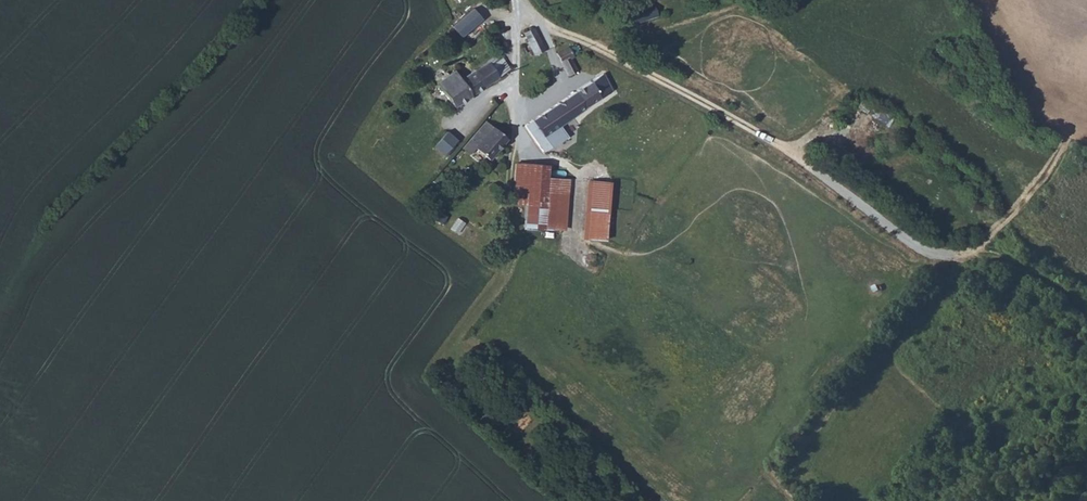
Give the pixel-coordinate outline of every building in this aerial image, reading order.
[(473,12),(453,30),(462,40),(482,22),(473,12)] [(548,50),(535,28),(529,31),(542,53),(548,50)] [(585,51),(581,44),(563,53),(575,75),(585,70),(584,68),(588,65),(581,52),(585,51)] [(503,76),(515,68),(506,53),(494,61),(503,76)] [(483,68),(492,84),(503,76),(494,61),(483,68)] [(445,83),(461,105),(492,84),(483,68),(467,79),(461,71),(445,83)] [(621,86),(611,69),(534,123),(543,139),(581,114),(589,127),(602,118),(594,105),(621,86)] [(498,158),(516,141),(516,138),(493,118),(470,145),(479,154),(486,147),(498,158)] [(447,130),(434,145),(447,156),(460,141),(447,130)] [(526,204),(524,226),(567,230),(571,178),(549,176),(550,164),(516,161),(512,203),(526,204)] [(588,179),(584,238),(607,240),(612,181),(588,179)]
